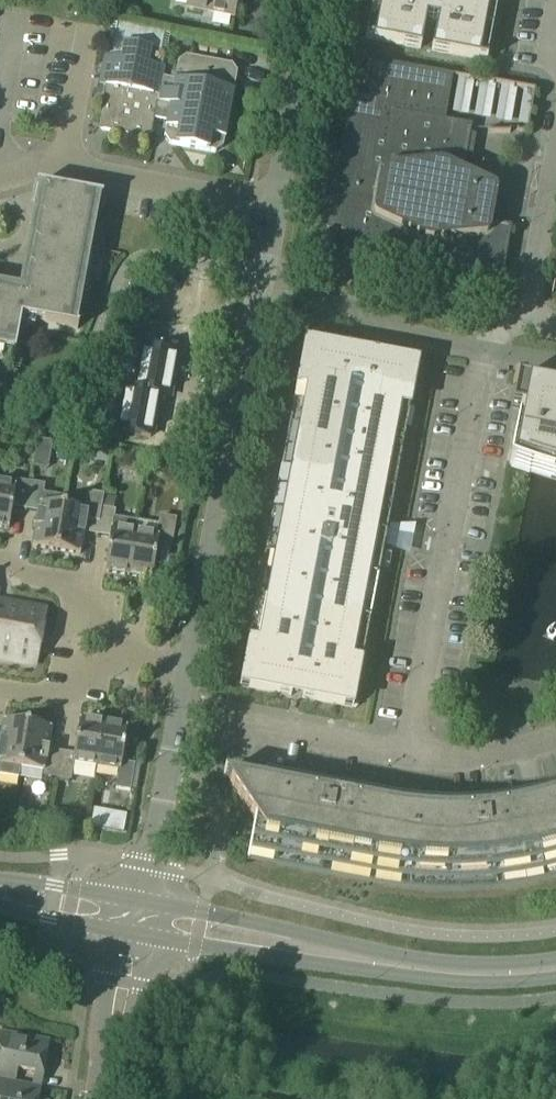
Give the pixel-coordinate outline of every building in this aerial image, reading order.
[(187,10),(229,18),(233,19),(236,0),(189,0),(187,10)] [(369,20),(366,39),(366,41),(420,51),(431,53),(486,63),(486,62),(486,61),(494,16),(498,0),(373,0),(369,20)] [(100,82),(105,89),(158,99),(162,80),(165,60),(164,58),(161,53),(164,34),(117,25),(113,44),(107,49),(105,58),(100,82)] [(175,82),(162,80),(158,99),(155,117),(168,119),(164,138),(169,145),(215,154),(223,149),(237,75),(232,67),(186,58),(178,63),(175,82)] [(453,272),(502,280),(510,233),(511,229),(491,225),(495,199),(495,197),(495,196),(495,195),(495,194),(494,193),(493,191),(492,191),(491,190),(490,189),(463,174),(464,168),(466,159),(466,157),(470,135),(488,135),(488,132),(471,132),(471,127),(445,123),(452,79),(424,75),(370,67),(364,101),(350,99),(349,105),(326,232),(346,235),(343,252),(405,263),(416,265),(429,268),(453,272)] [(105,89),(98,126),(102,133),(144,141),(151,136),(155,117),(158,99),(105,89)] [(16,348),(21,320),(69,329),(94,198),(44,188),(24,298),(0,294),(0,345),(16,348)] [(418,365),(371,356),(367,355),(366,356),(356,355),(356,353),(353,353),(305,344),(304,345),(298,377),(255,608),(243,667),(240,686),(240,688),(239,688),(290,698),(291,698),(292,690),(295,675),(306,677),(303,692),(302,700),(353,710),(383,548),(384,546),(387,529),(387,527),(387,526),(418,367),(418,366),(418,365)] [(172,377),(176,356),(143,350),(139,372),(172,377)] [(139,372),(136,391),(158,396),(158,397),(168,399),(172,377),(139,372)] [(517,425),(509,466),(509,467),(532,471),(555,475),(555,393),(520,386),(520,388),(524,389),(523,395),(520,412),(519,412),(519,415),(528,416),(526,426),(517,425)] [(121,411),(154,417),(158,396),(136,391),(125,390),(121,411)] [(117,433),(150,439),(154,417),(121,411),(117,433)] [(8,531),(12,510),(25,512),(29,485),(15,482),(14,488),(0,485),(0,530),(8,531)] [(38,514),(32,548),(56,552),(63,509),(41,505),(44,487),(29,485),(25,512),(38,514)] [(80,556),(83,534),(96,537),(101,503),(102,497),(88,495),(85,513),(63,509),(56,552),(80,556)] [(109,539),(104,574),(127,577),(135,534),(134,534),(136,524),(113,520),(114,512),(112,512),(113,505),(101,503),(96,537),(109,539)] [(170,549),(175,521),(160,520),(157,538),(135,534),(127,577),(151,581),(157,546),(170,549)] [(36,669),(46,612),(0,604),(0,662),(36,669)] [(96,769),(103,725),(79,721),(73,756),(61,754),(56,781),(71,783),(73,765),(96,769)] [(18,780),(20,769),(27,726),(3,722),(0,742),(0,777),(18,780)] [(103,725),(96,769),(118,772),(116,791),(130,793),(134,766),(121,764),(127,729),(103,725)] [(27,726),(20,769),(43,773),(42,778),(56,781),(61,754),(47,752),(51,730),(27,726)] [(552,797),(544,799),(537,801),(529,803),(517,805),(505,807),(488,810),(470,811),(464,812),(456,812),(448,812),(440,812),(432,811),(425,811),(417,810),(409,809),(401,808),(393,807),(386,806),(223,776),(223,777),(224,777),(249,812),(254,820),(247,859),(355,879),(365,881),(371,882),(396,886),(421,888),(445,889),(470,889),(495,887),(519,884),(544,879),(555,876),(555,795),(552,797)] [(93,810),(90,828),(123,834),(127,816),(93,810)] [(8,1084),(11,1071),(42,1076),(48,1043),(0,1034),(0,1082),(8,1084)] [(39,1089),(8,1084),(0,1082),(0,1098),(37,1098),(39,1089)]
